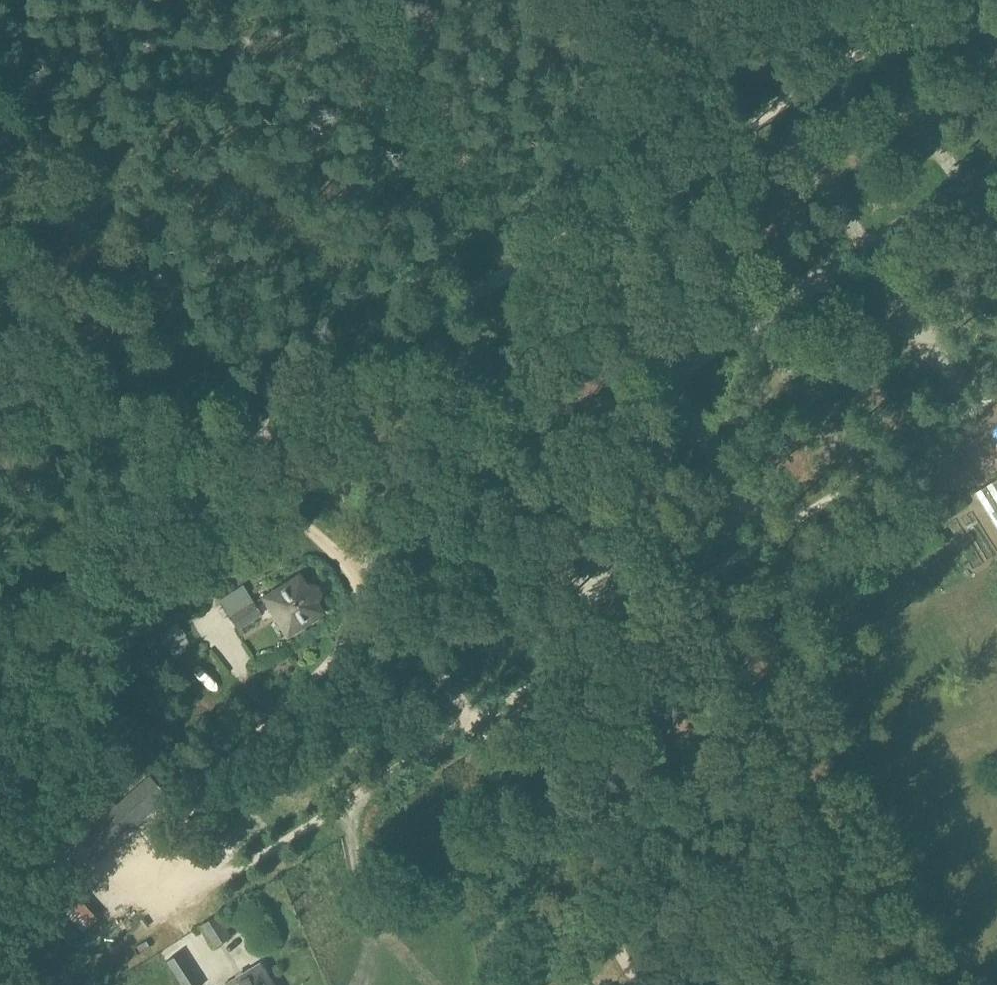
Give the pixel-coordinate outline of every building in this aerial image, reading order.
[(976,495),(996,528),(996,482),(976,495)] [(282,628),(323,603),(295,564),(257,587),(282,628)] [(239,632),(263,617),(246,590),(222,605),(239,632)] [(149,775),(79,836),(99,859),(169,798),(149,775)] [(217,915),(199,927),(213,948),(231,936),(217,915)] [(181,952),(167,961),(181,984),(202,984),(181,952)] [(224,984),(274,984),(260,962),(224,984)]
